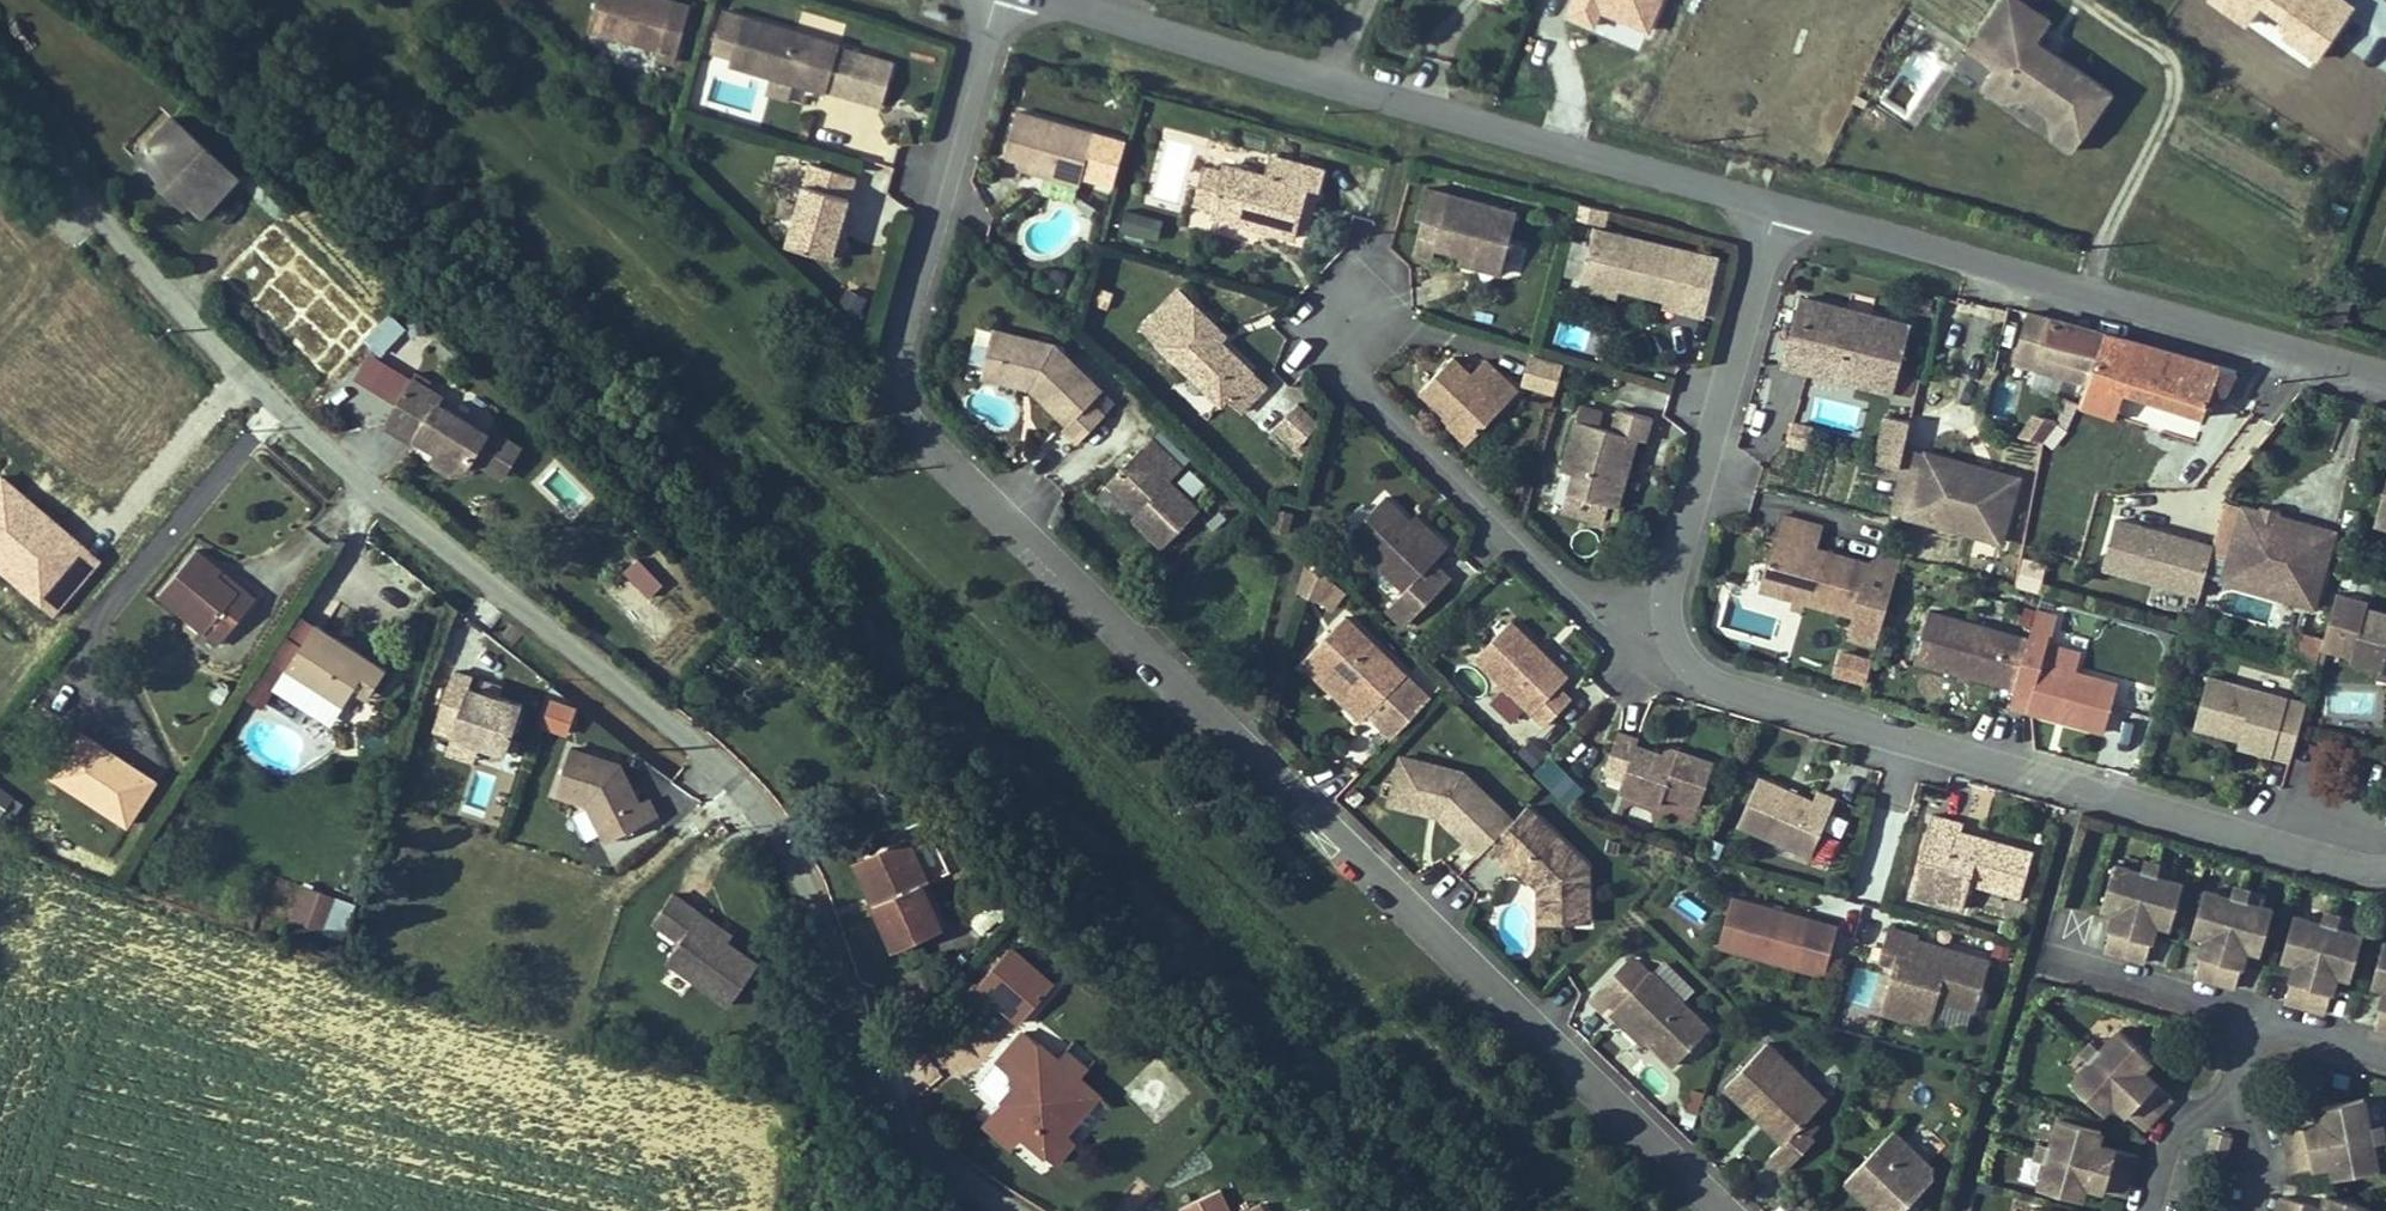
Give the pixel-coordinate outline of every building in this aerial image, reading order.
[(659,65),(674,10),(639,0),(581,0),(572,33),(641,52),(639,59),(659,65)] [(1489,0),(1467,0),(1485,9),(1489,0)] [(2053,17),(2030,0),(2002,0),(1981,30),(2001,44),(2003,62),(1996,64),(1982,84),(2003,99),(2025,94),(2060,119),(2051,132),(2073,148),(2114,90),(2061,52),(2043,55),(2039,37),(2053,17)] [(772,88),(809,99),(810,96),(865,112),(878,71),(823,54),(823,52),(727,23),(713,70),(757,84),(760,75),(775,80),(772,88)] [(2061,52),(2039,37),(2043,55),(2061,52)] [(757,84),(772,88),(775,80),(760,75),(757,84)] [(226,235),(270,186),(185,109),(159,138),(175,153),(168,161),(201,191),(190,203),(226,235)] [(1007,178),(1065,195),(1080,144),(1002,121),(985,179),(1005,185),(1007,178)] [(1195,225),(1280,248),(1294,199),(1305,202),(1310,181),(1255,166),(1249,186),(1209,175),(1208,179),(1197,217),(1195,225)] [(810,263),(834,182),(791,169),(767,250),(810,263)] [(1180,213),(1197,217),(1208,179),(1191,174),(1180,213)] [(1297,230),(1306,233),(1319,189),(1311,186),(1297,230)] [(1425,233),(1408,229),(1400,263),(1418,268),(1421,257),(1447,264),(1488,275),(1502,222),(1433,204),(1425,233)] [(1119,229),(1159,238),(1163,215),(1124,207),(1119,229)] [(1673,323),(1687,265),(1585,241),(1572,292),(1610,301),(1656,311),(1654,319),(1673,323)] [(1486,283),(1488,275),(1447,264),(1445,272),(1486,283)] [(1227,417),(1253,392),(1214,351),(1211,354),(1205,348),(1214,340),(1168,292),(1130,329),(1207,409),(1214,403),(1227,417)] [(1610,301),(1572,292),(1570,300),(1608,309),(1610,301)] [(1786,307),(1769,374),(1825,387),(1830,370),(1884,384),(1896,335),(1786,307)] [(381,352),(404,321),(387,309),(364,339),(381,352)] [(419,369),(433,326),(402,316),(388,359),(419,369)] [(2097,350),(2028,333),(2017,378),(2068,391),(2066,398),(2073,399),(2070,411),(2121,424),(2125,405),(2206,426),(2211,404),(2231,409),(2237,386),(2097,350)] [(1220,346),(1214,340),(1205,348),(1211,354),(1214,351),(1220,346)] [(974,383),(985,345),(969,341),(957,389),(1007,402),(1012,398),(1006,392),(974,383)] [(1040,442),(1054,457),(1081,430),(1067,416),(1079,404),(1032,358),(985,345),(974,383),(1006,392),(1012,398),(1007,402),(1044,438),(1040,442)] [(1522,384),(1555,393),(1563,360),(1530,351),(1522,384)] [(1896,390),(1913,393),(1918,364),(1901,361),(1896,390)] [(1433,370),(1400,403),(1432,434),(1429,436),(1448,455),(1498,405),(1466,373),(1452,388),(1433,370)] [(1830,370),(1825,387),(1879,401),(1884,384),(1830,370)] [(2068,391),(2017,378),(2015,385),(2066,398),(2068,391)] [(420,400),(391,445),(421,465),(424,460),(444,472),(440,477),(459,489),(475,486),(482,475),(514,495),(528,472),(496,451),(493,455),(447,426),(451,419),(420,400)] [(1295,400),(1269,436),(1297,456),(1323,420),(1295,400)] [(2021,430),(2045,440),(2054,418),(2030,408),(2021,430)] [(1093,419),(1055,475),(1081,492),(1119,436),(1093,419)] [(1634,450),(1640,428),(1607,419),(1600,440),(1564,429),(1550,479),(1562,482),(1556,502),(1597,514),(1608,476),(1616,478),(1625,448),(1634,450)] [(1889,481),(1901,430),(1877,424),(1864,475),(1889,481)] [(1129,452),(1085,496),(1115,524),(1109,530),(1140,560),(1176,524),(1146,495),(1160,482),(1129,452)] [(2207,491),(2120,452),(2099,499),(2186,538),(2207,491)] [(1985,564),(2000,514),(1889,481),(1877,531),(1985,564)] [(1389,601),(1390,602),(1416,574),(1431,559),(1417,544),(1412,549),(1394,532),(1369,508),(1333,546),(1389,601)] [(1263,543),(1275,546),(1281,526),(1269,522),(1263,543)] [(1394,532),(1412,549),(1417,544),(1399,527),(1394,532)] [(2382,528),(2377,544),(2385,547),(2385,530),(2382,528)] [(1766,529),(1753,578),(1767,582),(1760,606),(1780,612),(1791,614),(1841,628),(1837,643),(1867,652),(1886,585),(1803,562),(1809,541),(1766,529)] [(2232,532),(2214,595),(2306,622),(2324,559),(2232,532)] [(170,598),(214,634),(219,628),(234,640),(269,597),(254,585),(249,591),(230,576),(235,569),(210,548),(170,598)] [(1305,567),(1298,590),(1335,601),(1342,578),(1305,567)] [(1434,591),(1416,574),(1390,602),(1389,601),(1372,619),(1390,636),(1434,591)] [(1753,578),(1746,602),(1760,606),(1767,582),(1753,578)] [(670,610),(646,589),(629,609),(653,630),(670,610)] [(2306,622),(2214,595),(2211,607),(2303,634),(2306,622)] [(1791,614),(1780,612),(1778,620),(1788,622),(1791,614)] [(2356,624),(2341,677),(2373,685),(2374,681),(2385,685),(2385,633),(2356,624)] [(1903,676),(2003,703),(2011,672),(2016,654),(1916,627),(1903,676)] [(1419,711),(1331,628),(1294,667),(1321,693),(1325,688),(1343,706),(1339,710),(1356,726),(1359,722),(1365,727),(1362,731),(1381,749),(1419,711)] [(346,728),(356,712),(363,699),(372,685),(390,695),(402,675),(326,629),(297,677),(288,693),(346,728)] [(1494,634),(1460,670),(1531,738),(1556,711),(1543,699),(1552,689),(1494,634)] [(1837,691),(1842,672),(1823,666),(1817,686),(1837,691)] [(2003,703),(1998,720),(2093,746),(2106,698),(2011,672),(2003,703)] [(523,760),(539,713),(512,704),(500,700),(485,695),(489,685),(469,678),(454,724),(472,730),(468,741),(523,760)] [(2385,697),(2385,685),(2374,681),(2373,685),(2371,693),(2385,697)] [(381,710),(390,695),(372,685),(363,699),(381,710)] [(512,704),(516,693),(504,689),(500,700),(512,704)] [(566,734),(578,704),(550,693),(538,723),(566,734)] [(2288,747),(2296,722),(2198,694),(2184,742),(2229,755),(2261,765),(2259,772),(2279,778),(2288,747)] [(468,741),(472,730),(454,724),(450,735),(468,741)] [(1610,790),(1605,803),(1646,819),(1650,808),(1684,821),(1700,779),(1665,765),(1661,773),(1649,769),(1623,759),(1625,753),(1605,745),(1591,783),(1610,790)] [(1565,803),(1583,785),(1549,753),(1532,771),(1565,803)] [(670,823),(661,805),(653,809),(644,791),(639,794),(635,787),(641,784),(634,770),(584,754),(569,799),(600,809),(619,848),(670,823)] [(2261,765),(2229,755),(2227,762),(2259,772),(2261,765)] [(1661,773),(1665,765),(1652,760),(1649,769),(1661,773)] [(1390,814),(1400,774),(1387,772),(1376,820),(1422,831),(1426,826),(1422,822),(1390,814)] [(1390,814),(1422,822),(1426,826),(1422,831),(1462,872),(1469,865),(1497,838),(1450,786),(1400,774),(1390,814)] [(12,828),(28,806),(0,784),(0,819),(12,828)] [(644,791),(641,784),(635,787),(639,794),(644,791)] [(1732,785),(1719,835),(1796,856),(1811,796),(1792,790),(1789,800),(1732,785)] [(578,837),(594,836),(592,807),(576,808),(578,837)] [(1522,906),(1518,906),(1520,941),(1571,938),(1568,882),(1511,824),(1497,838),(1469,865),(1494,890),(1499,886),(1505,880),(1523,898),(1522,906)] [(1921,831),(1905,888),(1922,893),(1930,903),(1926,918),(1953,926),(1961,900),(2011,914),(2024,870),(1972,855),(1970,862),(1948,856),(1951,849),(1953,840),(1921,831)] [(1970,862),(1972,855),(1951,849),(1948,856),(1970,862)] [(2121,884),(2138,889),(2141,878),(2124,873),(2121,884)] [(896,937),(883,941),(900,988),(947,970),(930,922),(936,920),(920,876),(879,891),(896,937)] [(2141,878),(2138,889),(2155,894),(2159,883),(2141,878)] [(2121,884),(2104,879),(2092,922),(2106,926),(2095,966),(2135,977),(2146,937),(2161,941),(2173,899),(2155,894),(2138,889),(2121,884)] [(1505,880),(1499,886),(1518,906),(1522,906),(1523,898),(1505,880)] [(1922,893),(1905,888),(1899,910),(1926,918),(1930,903),(1922,893)] [(866,896),(883,941),(896,937),(879,891),(866,896)] [(332,900),(317,894),(303,925),(319,932),(332,900)] [(2211,910),(2228,915),(2232,903),(2214,899),(2211,910)] [(349,908),(332,900),(319,932),(335,939),(349,908)] [(716,920),(695,902),(676,926),(700,948),(688,963),(749,1015),(775,985),(743,957),(709,929),(716,920)] [(2232,903),(2228,915),(2246,920),(2249,908),(2232,903)] [(2194,905),(2182,947),(2196,951),(2184,991),(2225,1003),(2236,963),(2251,967),(2262,925),(2246,920),(2228,915),(2211,910),(2194,905)] [(1812,994),(1826,946),(1719,915),(1706,963),(1812,994)] [(750,949),(716,920),(709,929),(743,957),(750,949)] [(2301,936),(2318,940),(2322,929),(2304,924),(2301,936)] [(2322,929),(2318,940),(2336,945),(2339,934),(2322,929)] [(2301,936),(2284,931),(2272,973),(2286,977),(2275,1017),(2315,1029),(2327,988),(2341,993),(2353,950),(2336,945),(2318,940),(2301,936)] [(1966,1030),(1980,979),(1918,961),(1915,971),(1906,968),(1909,957),(1878,948),(1869,979),(1884,983),(1871,1030),(1910,1042),(1915,1026),(1925,1029),(1928,1019),(1966,1030)] [(2374,956),(2362,998),(2376,1002),(2365,1043),(2385,1049),(2385,960),(2374,956)] [(1918,959),(1909,957),(1906,968),(1915,971),(1918,961),(1918,959)] [(1617,972),(1611,977),(1629,995),(1635,989),(1617,972)] [(1658,1083),(1693,1046),(1635,989),(1629,995),(1611,977),(1583,1006),(1601,1024),(1594,1031),(1609,1046),(1614,1040),(1632,1058),(1658,1083)] [(1053,1017),(1015,986),(983,1025),(1029,1063),(1043,1046),(1035,1039),(1053,1017)] [(1856,1029),(1860,1010),(1837,1006),(1834,1025),(1856,1029)] [(1035,1039),(1043,1046),(1062,1024),(1053,1017),(1035,1039)] [(1915,1026),(1910,1042),(1921,1044),(1925,1029),(1915,1026)] [(1632,1058),(1614,1040),(1609,1046),(1627,1064),(1632,1058)] [(2103,1123),(2133,1152),(2162,1122),(2132,1093),(2143,1082),(2113,1053),(2100,1066),(2088,1078),(2075,1091),(2063,1104),(2092,1133),(2103,1123)] [(2079,1070),(2088,1078),(2100,1066),(2091,1057),(2079,1070)] [(1752,1063),(1710,1107),(1745,1140),(1749,1136),(1754,1141),(1750,1145),(1769,1163),(1755,1177),(1770,1191),(1800,1161),(1795,1156),(1804,1148),(1794,1139),(1807,1125),(1778,1097),(1783,1092),(1752,1063)] [(2075,1091),(2088,1078),(2079,1070),(2066,1083),(2075,1091)] [(1086,1186),(1076,1177),(1109,1141),(1087,1121),(1096,1112),(1075,1093),(1068,1102),(1035,1071),(1021,1087),(1049,1112),(1038,1124),(1034,1120),(1014,1142),(1043,1169),(1033,1180),(1065,1209),(1086,1186)] [(1049,1112),(1021,1087),(1010,1098),(1034,1120),(1038,1124),(1049,1112)] [(1812,1120),(1783,1092),(1778,1097),(1807,1125),(1812,1120)] [(2310,1144),(2269,1152),(2277,1193),(2319,1185),(2322,1199),(2364,1190),(2361,1173),(2357,1155),(2353,1138),(2350,1120),(2307,1129),(2310,1144)] [(2353,1138),(2357,1155),(2369,1153),(2365,1135),(2353,1138)] [(1749,1136),(1745,1140),(1750,1145),(1754,1141),(1749,1136)] [(1004,1153),(1033,1180),(1043,1169),(1014,1142),(1004,1153)] [(1929,1195),(1929,1183),(1891,1145),(1841,1196),(1857,1210),(1913,1210),(1929,1195)] [(2124,1183),(2084,1172),(2088,1157),(2047,1146),(2043,1163),(2038,1180),(2033,1198),(2029,1210),(2116,1210),(2124,1183)] [(2369,1153),(2357,1155),(2361,1173),(2372,1170),(2369,1153)] [(2026,1177),(2038,1180),(2043,1163),(2031,1160),(2026,1177)] [(2033,1198),(2038,1180),(2026,1177),(2021,1194),(2033,1198)]
